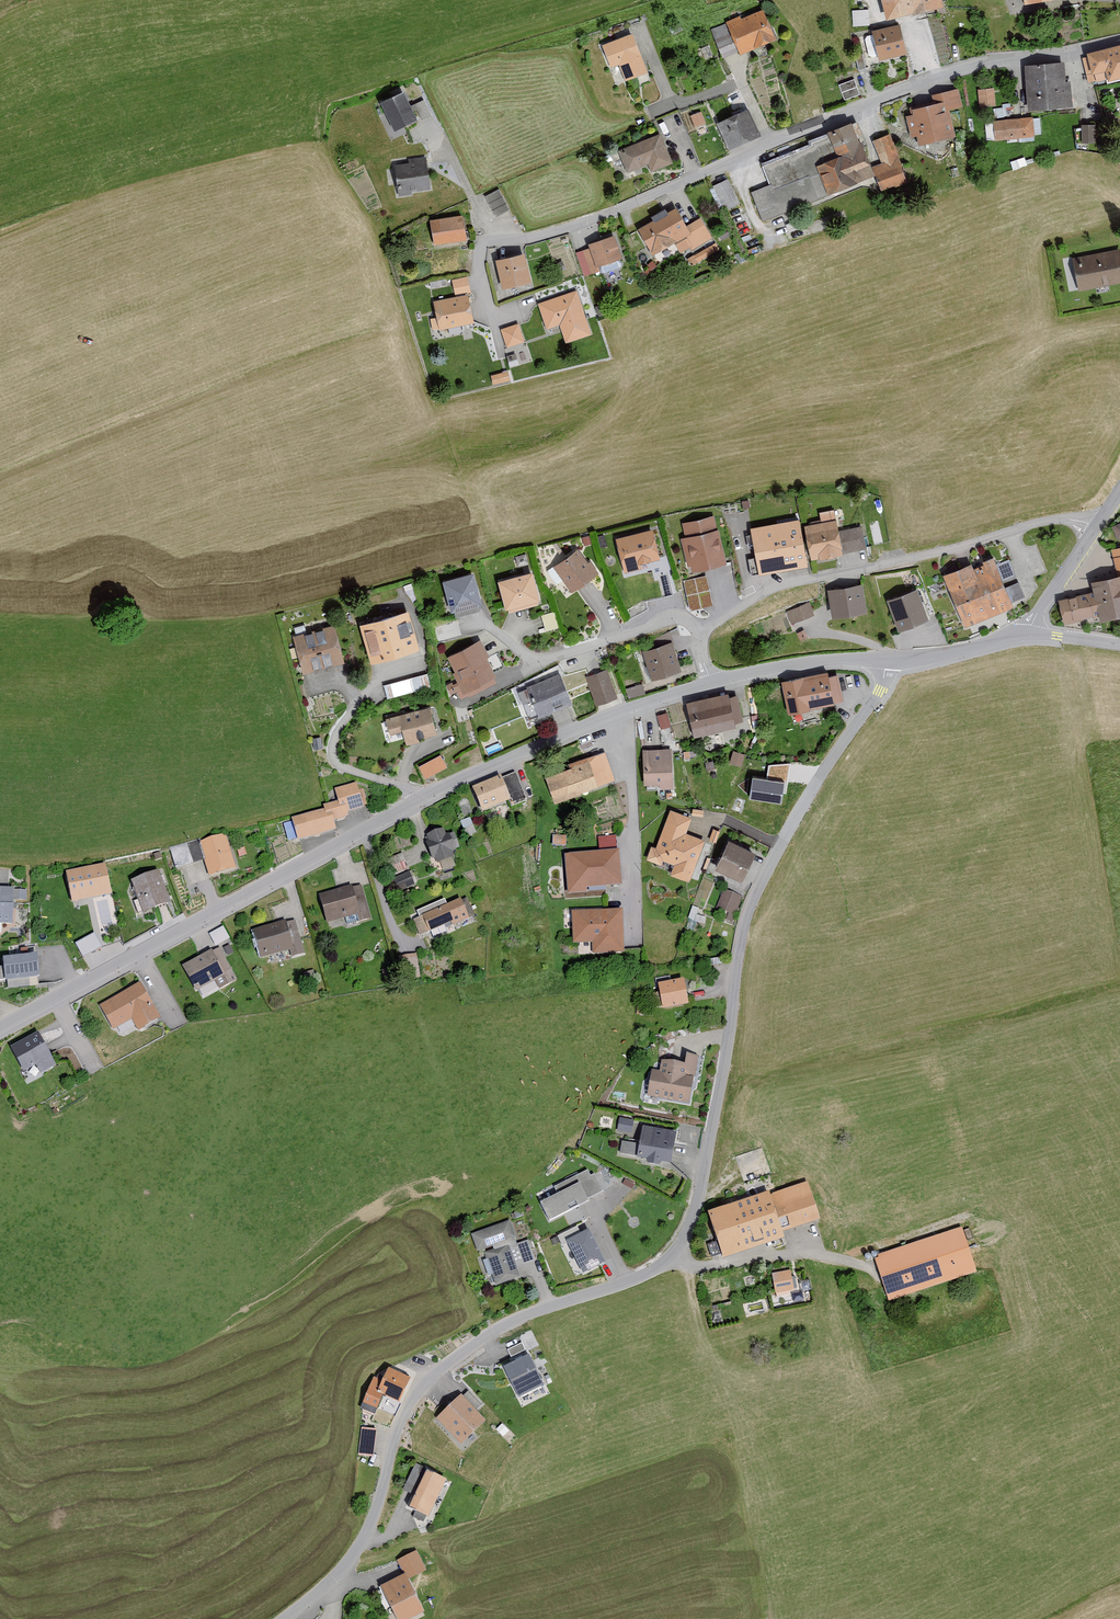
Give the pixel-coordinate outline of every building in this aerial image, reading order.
[(942,0),(881,0),(887,23),(944,8),(942,0)] [(739,22),(738,18),(709,29),(722,60),(738,53),(740,56),(777,41),(764,11),(739,22)] [(868,27),(867,11),(850,12),(851,27),(868,27)] [(906,56),(899,26),(872,33),(879,62),(906,56)] [(647,75),(631,35),(601,47),(610,69),(618,66),(625,83),(647,75)] [(1087,55),(1088,59),(1081,60),(1087,85),(1107,80),(1108,83),(1119,81),(1119,47),(1087,55)] [(1064,85),(1063,64),(1023,67),(1026,113),(1071,110),(1070,84),(1064,85)] [(858,96),(852,80),(837,86),(842,101),(858,96)] [(994,108),(992,89),(976,90),(977,109),(994,108)] [(960,108),(956,90),(931,96),(933,105),(912,109),(913,114),(905,116),(909,138),(915,137),(918,147),(954,139),(948,110),(960,108)] [(416,122),(403,94),(381,104),(394,132),(416,122)] [(422,101),(414,105),(421,120),(429,116),(422,101)] [(760,137),(747,110),(716,125),(728,152),(760,137)] [(704,124),(700,113),(689,117),(693,128),(704,124)] [(1032,138),(1031,119),(992,122),(993,142),(1032,138)] [(1097,123),(1082,123),(1082,142),(1097,143),(1097,123)] [(906,182),(888,135),(870,142),(879,165),(872,167),(863,144),(860,145),(852,125),(807,142),(809,146),(760,165),(768,187),(750,194),(761,222),(874,178),(880,192),(906,182)] [(671,164),(659,136),(618,153),(627,174),(647,166),(650,173),(671,164)] [(428,191),(425,159),(407,161),(407,164),(393,166),(396,197),(410,196),(410,193),(428,191)] [(737,242),(754,234),(741,205),(739,206),(726,180),(711,188),(737,242)] [(508,211),(497,190),(484,197),(495,217),(508,211)] [(685,227),(675,210),(666,215),(664,211),(651,219),(653,222),(637,231),(653,258),(673,246),(678,255),(689,249),(690,252),(710,240),(699,220),(685,227)] [(466,242),(462,217),(429,222),(433,247),(466,242)] [(621,260),(614,237),(586,246),(587,249),(581,251),(589,276),(599,272),(597,268),(621,260)] [(717,252),(713,245),(686,261),(690,269),(717,252)] [(1073,260),(1079,291),(1119,284),(1119,251),(1073,260)] [(530,285),(524,255),(495,261),(501,290),(530,285)] [(469,293),(466,278),(450,281),(454,296),(469,293)] [(576,293),(537,305),(545,331),(558,326),(564,345),(590,336),(576,293)] [(473,326),(468,297),(433,303),(436,319),(429,320),(431,331),(438,330),(438,332),(473,326)] [(605,305),(594,308),(598,319),(609,315),(605,305)] [(523,343),(516,325),(499,331),(505,349),(523,343)] [(508,381),(506,373),(489,377),(491,385),(508,381)] [(866,548),(861,526),(839,530),(837,518),(834,518),(833,510),(818,513),(820,521),(804,524),(811,558),(866,548)] [(715,528),(712,514),(682,522),(685,535),(680,537),(688,566),(691,565),(693,571),(727,562),(718,528),(715,528)] [(808,565),(799,517),(750,526),(758,574),(808,565)] [(1111,527),(1115,539),(1119,538),(1119,524),(1111,527)] [(659,558),(652,529),(614,538),(623,573),(641,568),(640,563),(659,558)] [(581,538),(583,546),(589,544),(587,537),(581,538)] [(1119,574),(1091,580),(1093,591),(1058,599),(1064,623),(1099,614),(1101,620),(1119,615),(1119,546),(1110,549),(1115,569),(1117,568),(1119,574)] [(587,564),(576,549),(553,566),(563,579),(562,581),(570,592),(597,572),(590,562),(587,564)] [(1013,605),(992,554),(944,574),(965,625),(1013,605)] [(1009,561),(1000,563),(1002,575),(1011,573),(1009,561)] [(541,600),(532,570),(497,581),(506,610),(541,600)] [(482,602),(473,572),(443,580),(451,611),(482,602)] [(707,573),(684,577),(689,607),(712,603),(707,573)] [(866,610),(860,582),(827,589),(832,616),(866,610)] [(929,617),(916,587),(887,600),(900,630),(929,617)] [(812,614),(807,602),(785,612),(790,623),(812,614)] [(420,646),(408,608),(359,624),(371,661),(420,646)] [(556,628),(552,612),(540,616),(544,631),(556,628)] [(344,662),(335,625),(292,636),(302,673),(344,662)] [(489,656),(479,639),(447,657),(455,672),(452,673),(463,694),(495,676),(485,658),(489,656)] [(680,671),(671,642),(642,651),(651,680),(680,671)] [(618,697),(607,669),(584,677),(595,705),(618,697)] [(426,672),(382,685),(386,699),(430,687),(426,672)] [(827,677),(826,672),(780,681),(787,714),(834,705),(833,702),(842,700),(837,675),(827,677)] [(570,704),(560,675),(528,687),(538,716),(570,704)] [(729,698),(727,693),(685,703),(694,738),(735,728),(734,723),(742,721),(736,697),(729,698)] [(436,732),(428,706),(385,718),(389,735),(402,732),(406,744),(422,739),(421,736),(436,732)] [(669,726),(665,714),(655,717),(659,729),(669,726)] [(671,789),(670,749),(641,751),(643,786),(658,786),(659,790),(671,789)] [(613,781),(603,753),(567,765),(568,769),(544,777),(553,802),(613,781)] [(445,767),(439,755),(419,765),(425,777),(445,767)] [(768,760),(767,775),(788,776),(789,761),(768,760)] [(502,780),(500,777),(471,789),(481,814),(522,798),(513,775),(502,780)] [(781,805),(785,782),(753,777),(749,800),(781,805)] [(357,790),(355,784),(333,790),(336,802),(322,806),(324,810),(291,819),(297,842),(336,832),(334,822),(348,818),(347,814),(363,810),(362,807),(366,806),(361,789),(357,790)] [(669,876),(687,883),(702,841),(684,834),(690,818),(668,810),(654,848),(650,846),(644,861),(659,867),(661,862),(672,866),(669,876)] [(445,835),(443,829),(425,835),(428,842),(425,843),(430,861),(434,860),(435,864),(453,859),(451,851),(458,849),(453,833),(445,835)] [(707,841),(714,843),(718,831),(712,829),(707,841)] [(233,870),(223,835),(199,842),(209,877),(233,870)] [(203,861),(197,840),(169,849),(175,869),(203,861)] [(753,853),(727,840),(714,868),(740,880),(753,853)] [(566,896),(586,894),(586,889),(621,886),(618,851),(563,855),(566,896)] [(386,861),(392,876),(405,871),(399,856),(386,861)] [(110,896),(104,865),(64,874),(71,905),(110,896)] [(169,903),(158,871),(131,881),(142,913),(169,903)] [(392,879),(396,891),(412,885),(407,873),(392,879)] [(351,890),(350,886),(317,895),(325,925),(355,917),(356,923),(369,920),(360,888),(351,890)] [(12,925),(12,901),(24,901),(24,891),(0,890),(0,925),(12,925)] [(739,898),(722,891),(714,910),(732,917),(739,898)] [(460,902),(459,901),(412,920),(418,937),(450,924),(451,926),(472,918),(465,900),(460,902)] [(622,953),(621,911),(570,913),(572,944),(591,944),(591,954),(622,953)] [(286,926),(284,922),(251,931),(259,961),(289,952),(291,959),(303,956),(294,923),(286,926)] [(215,943),(229,936),(224,924),(209,931),(215,943)] [(98,949),(92,936),(74,945),(80,958),(98,949)] [(211,954),(209,951),(178,968),(193,995),(213,983),(217,989),(235,979),(218,950),(211,954)] [(36,955),(33,955),(33,952),(0,955),(0,966),(2,983),(39,979),(36,955)] [(311,981),(309,973),(301,975),(303,983),(311,981)] [(687,1006),(683,980),(657,984),(661,1010),(687,1006)] [(160,1018),(139,983),(97,1007),(112,1032),(130,1021),(137,1032),(160,1018)] [(56,1067),(38,1033),(10,1048),(23,1074),(36,1067),(40,1075),(56,1067)] [(689,1106),(697,1057),(686,1056),(684,1066),(660,1061),(658,1073),(650,1071),(645,1099),(689,1106)] [(630,1135),(632,1123),(618,1120),(616,1133),(630,1135)] [(676,1135),(640,1129),(638,1144),(621,1141),(619,1153),(637,1156),(637,1160),(647,1161),(647,1164),(660,1166),(661,1163),(671,1165),(676,1135)] [(587,1167),(537,1192),(549,1218),(605,1191),(595,1171),(590,1173),(587,1167)] [(768,1194),(709,1213),(725,1258),(772,1242),(775,1250),(787,1246),(782,1233),(819,1220),(806,1184),(769,1197),(768,1194)] [(516,1245),(508,1223),(470,1236),(476,1253),(491,1248),(492,1251),(483,1254),(485,1261),(482,1262),(487,1278),(491,1276),(494,1287),(519,1278),(515,1267),(508,1248),(516,1245)] [(577,1226),(557,1236),(562,1246),(571,1242),(585,1271),(606,1261),(590,1226),(580,1231),(577,1226)] [(961,1229),(873,1257),(887,1300),(975,1272),(961,1229)] [(528,1240),(516,1245),(508,1248),(515,1267),(535,1259),(528,1240)] [(791,1292),(789,1272),(771,1274),(774,1294),(791,1292)] [(543,1385),(528,1357),(503,1369),(517,1398),(543,1385)] [(398,1404),(409,1379),(387,1369),(381,1382),(373,1378),(358,1411),(373,1417),(382,1397),(398,1404)] [(485,1421),(459,1395),(434,1419),(460,1445),(485,1421)] [(373,1458),(375,1430),(360,1429),(358,1456),(373,1458)] [(428,1517),(445,1480),(414,1466),(402,1492),(413,1497),(408,1508),(428,1517)] [(423,1571),(414,1552),(396,1560),(405,1579),(423,1571)] [(379,1588),(394,1618),(410,1618),(421,1614),(402,1576),(379,1588)]
